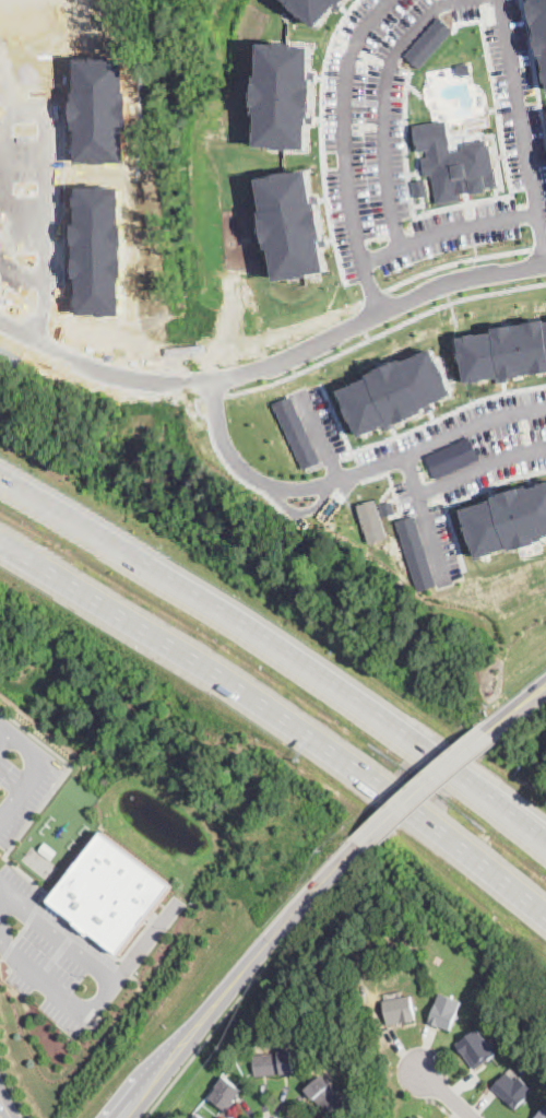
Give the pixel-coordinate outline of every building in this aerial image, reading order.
[(337,9),(340,12),(351,0),(290,0),(295,4),(294,7),(307,19),(308,16),(320,27),(337,9)] [(536,2),(533,2),(535,23),(537,22),(539,36),(537,36),(542,62),(545,61),(545,0),(536,0),(536,2)] [(405,56),(419,69),(455,30),(441,17),(405,56)] [(259,146),(308,150),(310,118),(313,118),(317,79),(313,79),(314,47),(298,46),(298,44),(280,43),(280,45),(263,44),(262,77),(259,77),(257,115),(260,115),(259,146)] [(458,66),(460,78),(473,75),(471,63),(458,66)] [(414,126),(418,152),(427,150),(428,157),(422,158),(425,176),(431,175),(437,204),(461,200),(459,195),(471,192),(472,196),(488,192),(488,189),(499,187),(490,144),(488,145),(487,140),(463,144),(463,150),(451,152),(450,146),(452,146),(447,120),(414,126)] [(328,272),(277,282),(272,249),(269,249),(261,212),(265,212),(260,180),(310,170),(316,204),(319,203),(327,245),(323,246),(328,272)] [(412,183),(415,198),(428,196),(425,179),(412,183)] [(462,384),(497,377),(497,381),(545,373),(545,323),(544,323),(543,318),(488,329),(489,333),(452,340),(462,384)] [(434,350),(456,396),(428,409),(430,413),(394,428),(392,425),(363,438),(340,392),(371,378),(368,375),(401,360),(403,364),(434,350)] [(276,404),(306,471),(324,463),(294,397),(276,404)] [(426,457),(436,480),(480,459),(471,436),(426,457)] [(464,525),(462,525),(468,543),(470,542),(475,557),(506,548),(508,552),(544,539),(543,537),(545,536),(545,481),(520,490),(519,486),(490,496),(491,499),(459,510),(464,525)] [(357,505),(370,544),(389,539),(375,498),(357,505)] [(381,502),(384,517),(396,515),(393,500),(381,502)] [(419,591),(437,585),(415,516),(396,521),(419,591)] [(52,899),(106,831),(174,884),(120,953),(52,899)] [(61,851),(55,859),(41,849),(48,842),(61,851)] [(454,1022),(451,1031),(441,1026),(440,1027),(429,1023),(441,993),(463,1001),(454,1022)] [(416,1013),(417,1020),(413,1021),(389,1025),(388,1019),(385,1019),(384,1014),(387,1014),(384,1001),(413,997),(416,1013)] [(496,1056),(494,1057),(476,1070),(456,1045),(478,1028),(494,1050),(492,1050),(496,1056)] [(295,1073),(289,1074),(289,1075),(284,1076),(284,1073),(256,1076),(253,1056),(293,1050),(295,1073)] [(508,1073),(513,1078),(517,1081),(521,1076),(534,1090),(515,1109),(492,1087),(503,1076),(503,1078),(508,1073)] [(348,1105),(333,1117),(331,1117),(310,1094),(308,1096),(305,1091),(323,1075),(346,1103),(348,1105)] [(240,1098),(239,1101),(237,1099),(236,1101),(237,1102),(229,1111),(228,1111),(226,1114),(223,1110),(225,1108),(211,1097),(218,1087),(217,1086),(225,1076),(244,1091),(239,1096),(241,1097),(240,1098)] [(537,1117),(545,1107),(545,1117),(537,1117)]
